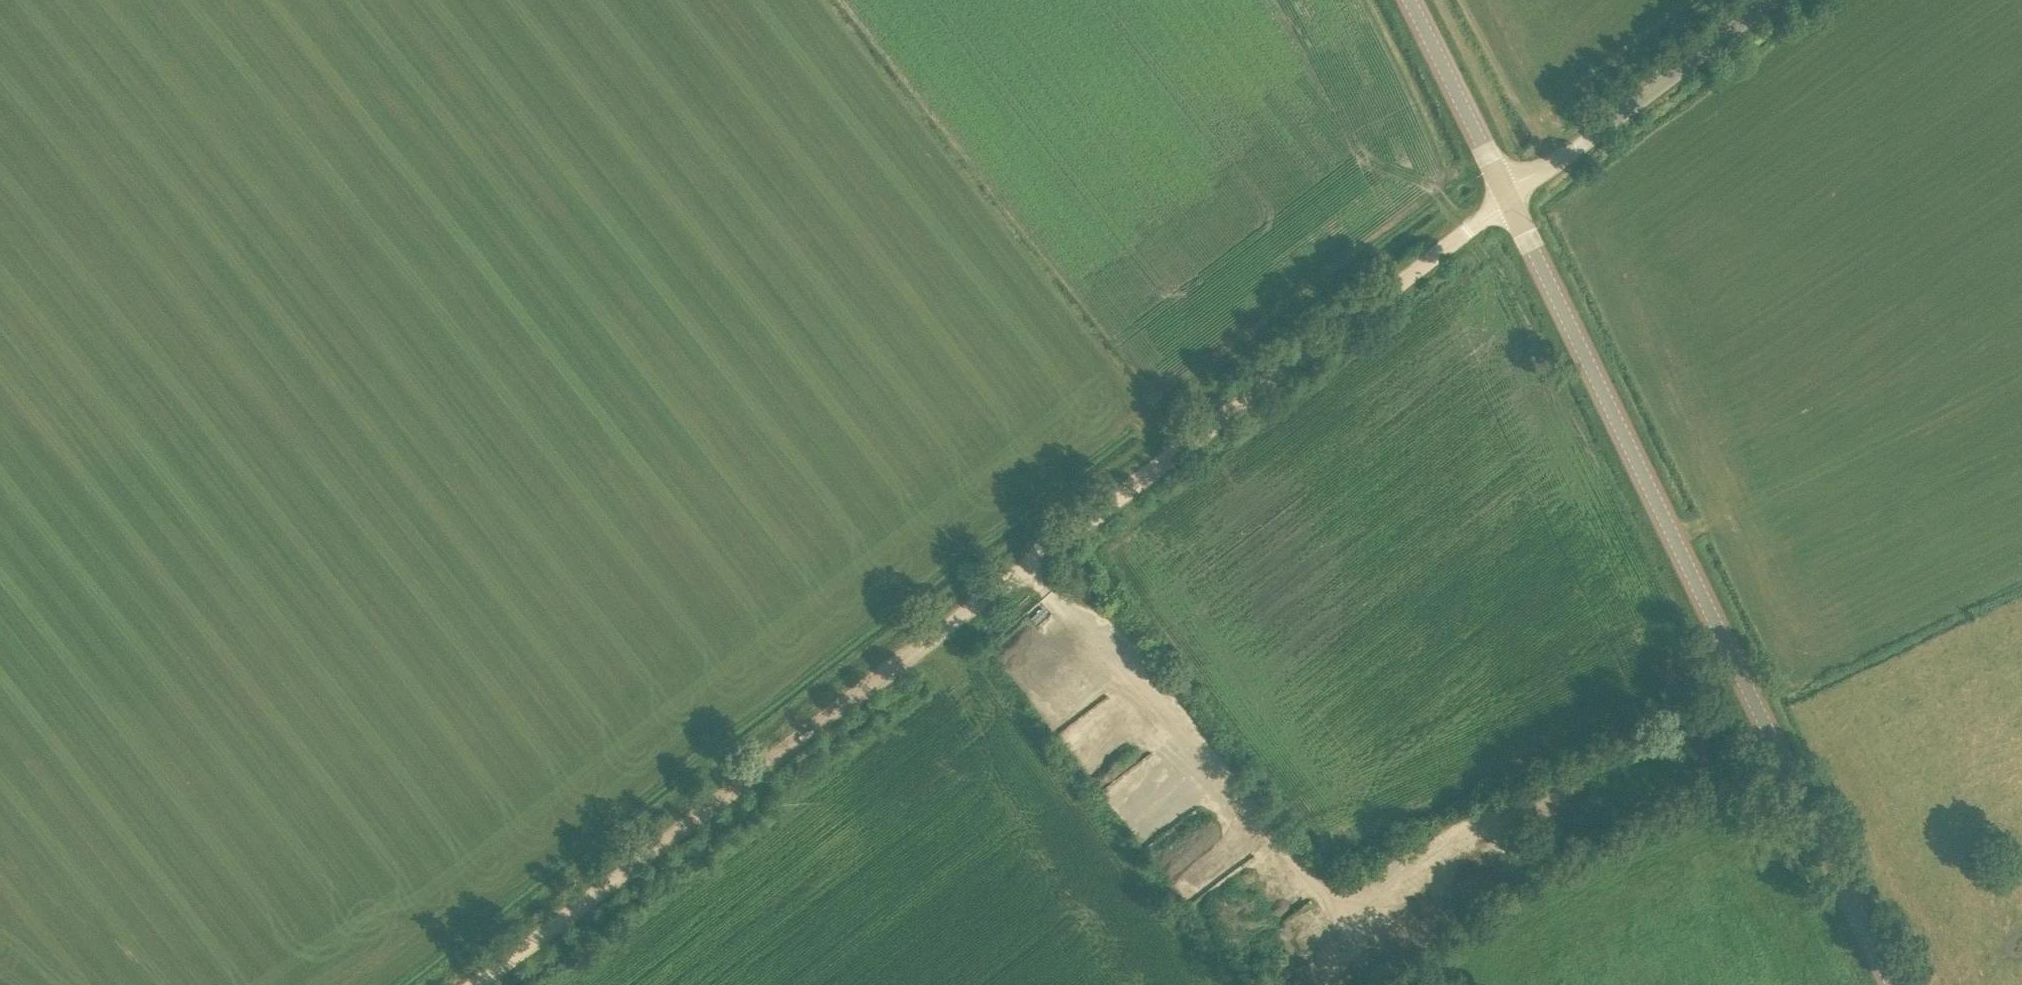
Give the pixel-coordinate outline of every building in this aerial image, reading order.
[(1026,614),(1040,632),(1059,617),(1045,599),(1026,614)] [(893,737),(877,749),(884,757),(900,744),(893,737)]
